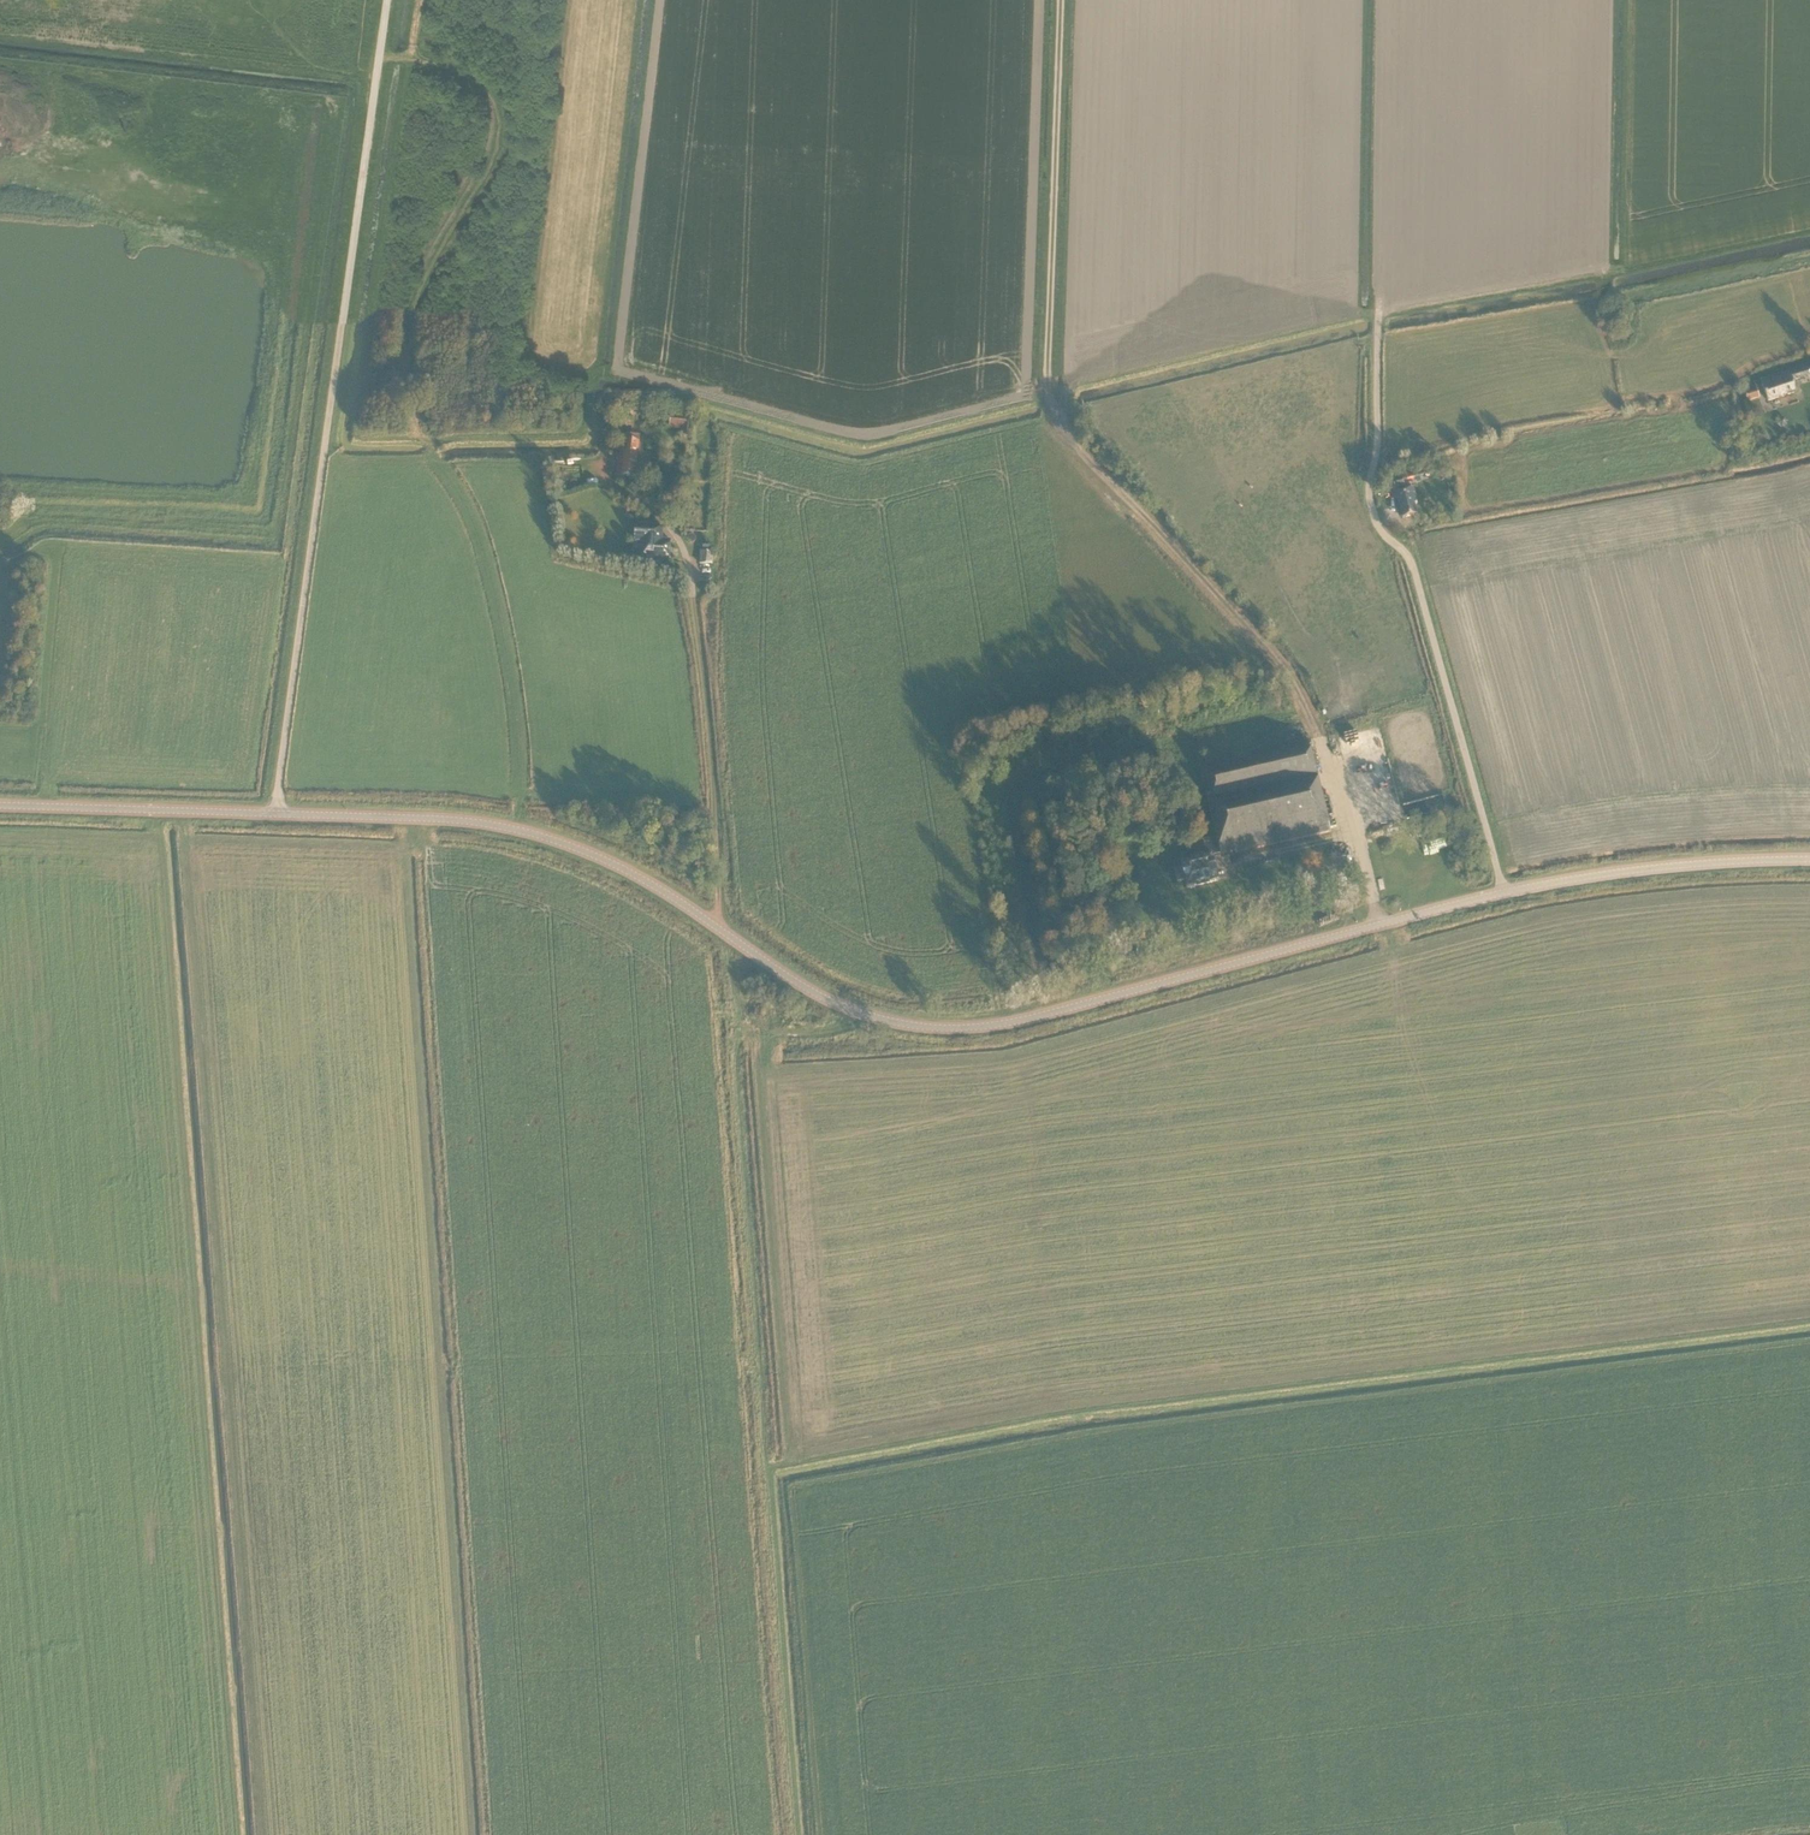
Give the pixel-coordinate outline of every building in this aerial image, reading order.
[(1807,365),(1761,381),(1768,402),(1796,392),(1793,381),(1809,375),(1809,364),(1807,365)] [(1759,397),(1757,390),(1746,394),(1748,402),(1759,397)] [(695,419),(672,416),(670,429),(682,431),(681,437),(692,439),(695,419)] [(1781,420),(1780,424),(1783,427),(1787,426),(1788,422),(1785,419),(1781,420)] [(617,475),(635,477),(640,440),(624,437),(623,443),(621,443),(617,475)] [(1405,487),(1402,475),(1392,478),(1395,490),(1405,487)] [(1418,504),(1414,488),(1396,493),(1403,518),(1417,515),(1415,505),(1418,504)] [(671,557),(672,540),(663,539),(664,526),(637,524),(637,541),(648,542),(647,555),(671,557)] [(700,564),(713,565),(714,553),(701,552),(700,564)] [(1235,854),(1330,832),(1307,740),(1200,765),(1218,838),(1204,841),(1208,858),(1182,864),(1184,871),(1176,873),(1179,884),(1186,882),(1188,889),(1219,881),(1213,857),(1235,852),(1235,854)]
